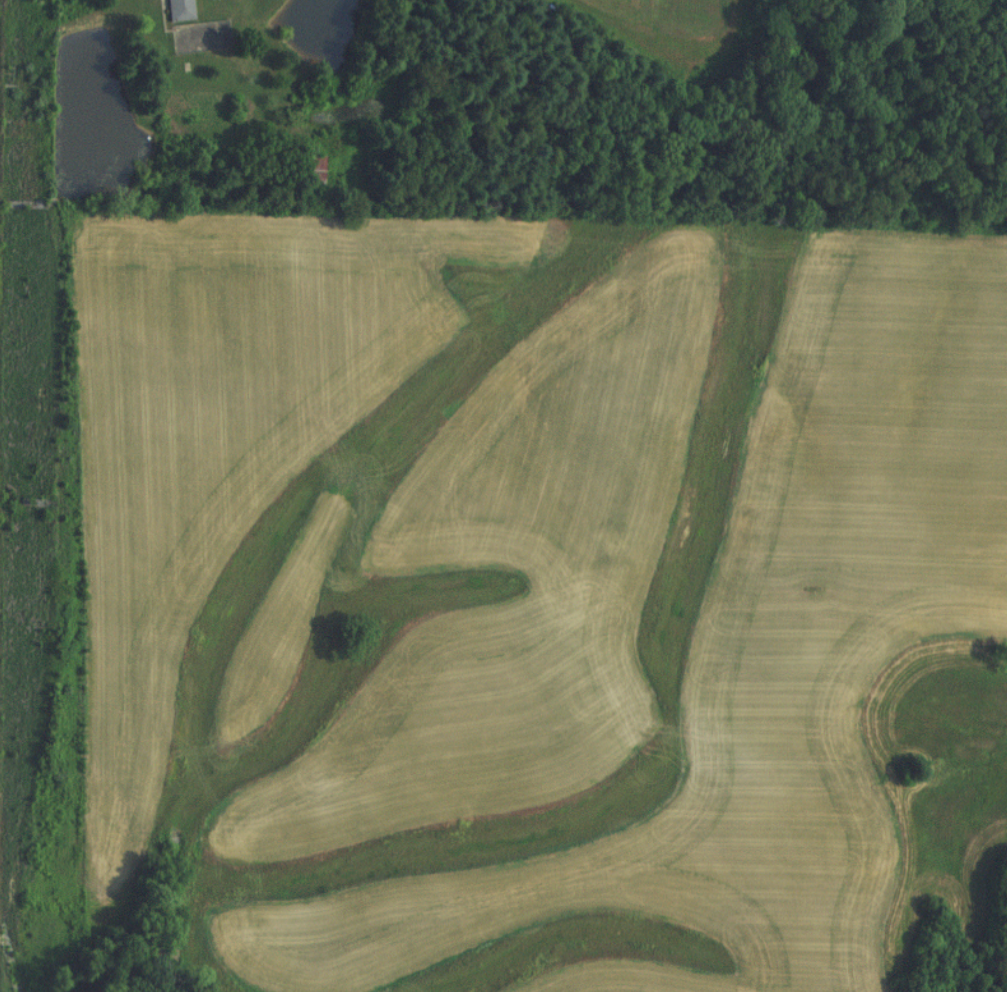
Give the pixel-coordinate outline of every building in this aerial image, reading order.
[(165,23),(190,21),(188,0),(163,0),(165,23)] [(320,186),(320,157),(303,157),(303,186),(320,186)]
